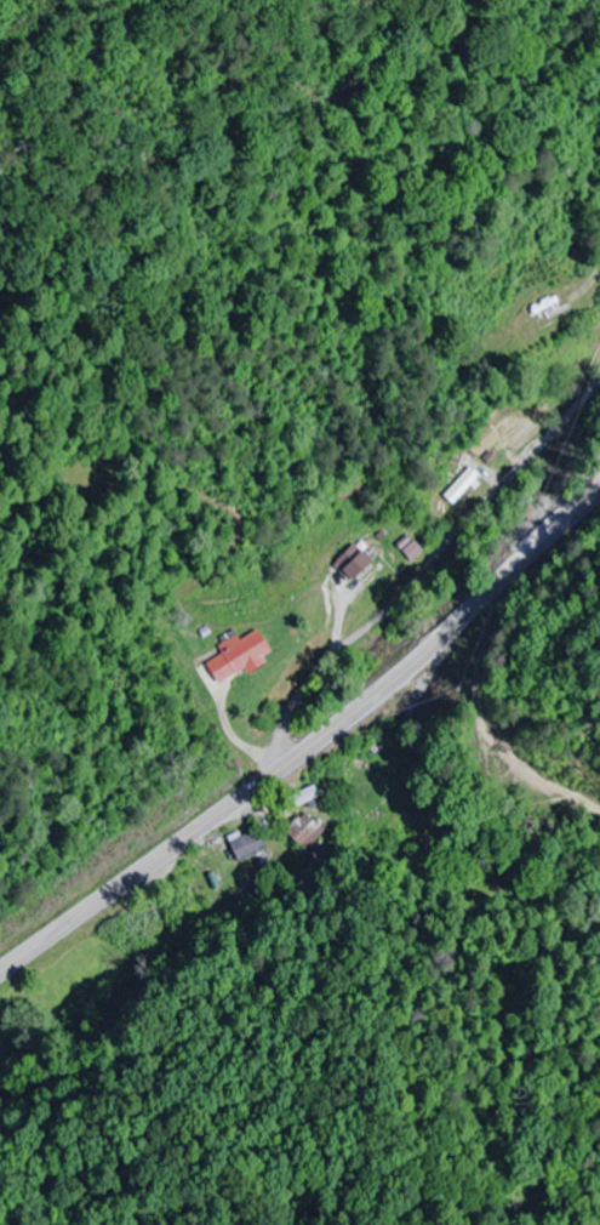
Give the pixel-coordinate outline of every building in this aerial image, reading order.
[(574,312),(562,293),(524,316),(535,335),(574,312)] [(503,454),(527,430),(511,414),(487,438),(503,454)] [(335,564),(353,583),(375,562),(357,543),(335,564)] [(220,685),(275,656),(259,627),(221,647),(224,653),(208,662),(220,685)] [(325,831),(307,811),(287,830),(304,849),(325,831)] [(242,863),(269,849),(259,828),(231,842),(242,863)]
